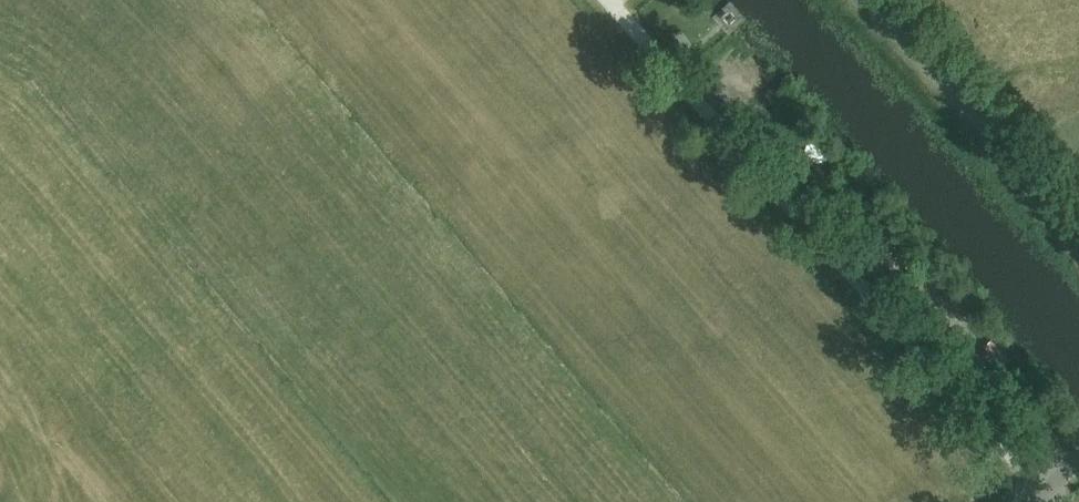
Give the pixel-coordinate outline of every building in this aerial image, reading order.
[(728,7),(717,18),(728,29),(739,19),(728,7)]
